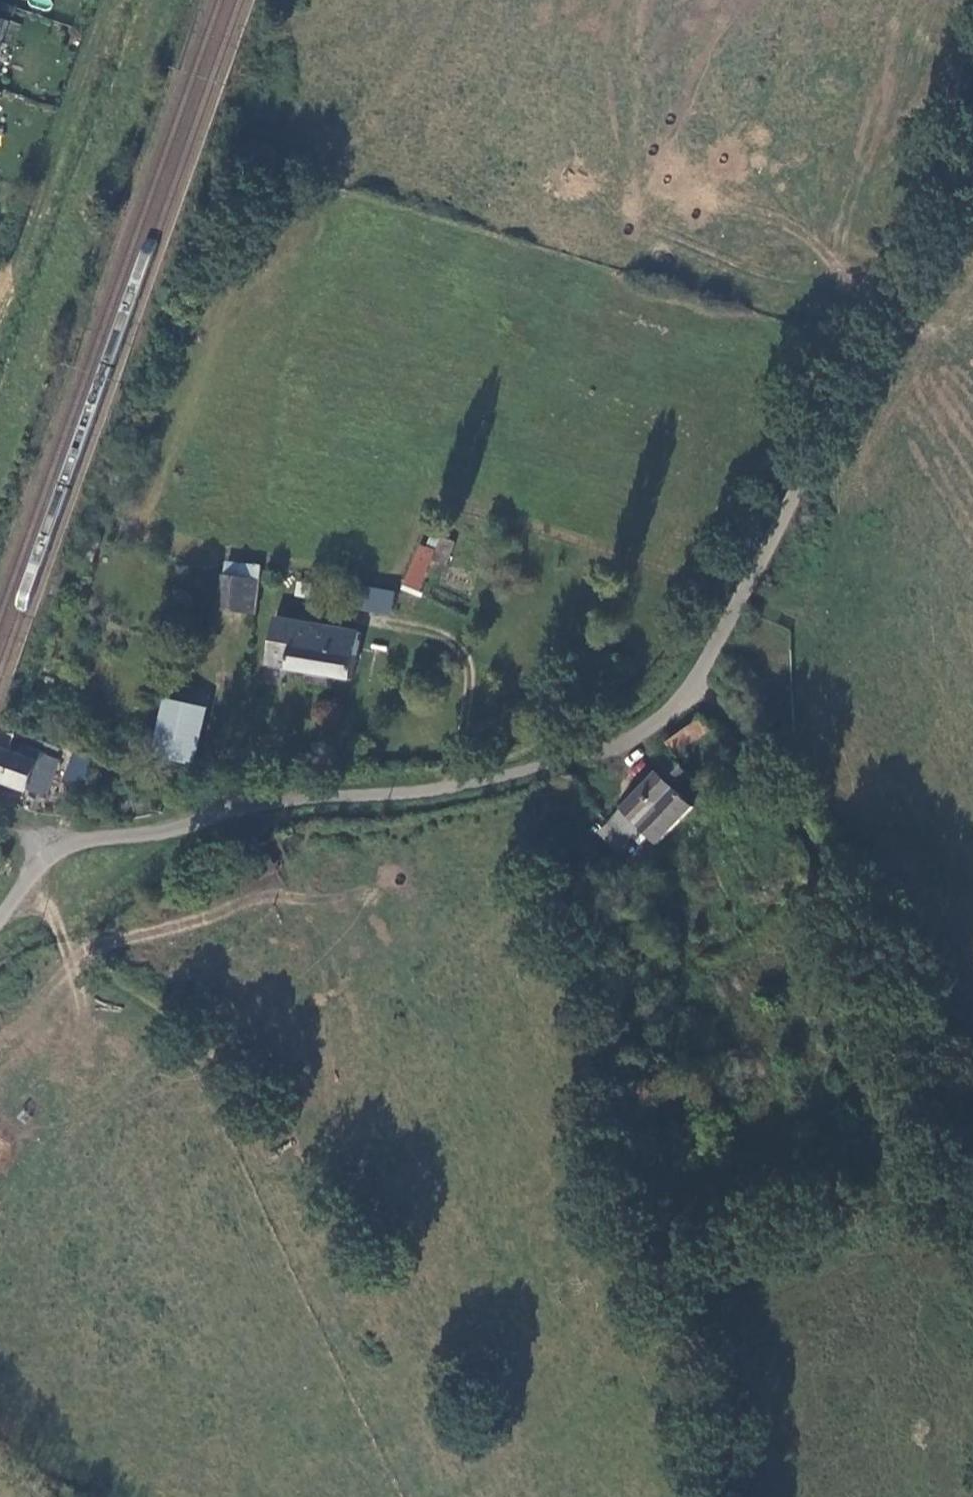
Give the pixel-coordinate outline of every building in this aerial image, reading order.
[(402,592),(417,598),(433,563),(443,567),(454,544),(441,538),(435,554),(420,549),(402,592)] [(224,565),(221,581),(247,585),(249,569),(224,565)] [(249,569),(247,585),(242,618),(252,619),(258,570),(249,569)] [(346,606),(391,615),(395,596),(350,588),(346,606)] [(302,692),(335,699),(339,681),(351,683),(360,638),(273,623),(265,666),(291,672),(290,675),(304,677),(302,692)] [(207,716),(167,708),(155,763),(162,786),(165,787),(165,791),(199,780),(196,772),(207,716)] [(670,745),(679,756),(708,731),(699,722),(670,745)] [(29,786),(47,794),(60,759),(25,746),(26,743),(13,739),(9,750),(0,746),(0,778),(28,789),(29,786)] [(64,782),(83,785),(87,757),(69,754),(64,782)] [(652,836),(661,844),(695,810),(677,792),(693,778),(675,760),(602,836),(619,853),(635,837),(643,845),(652,836)]
